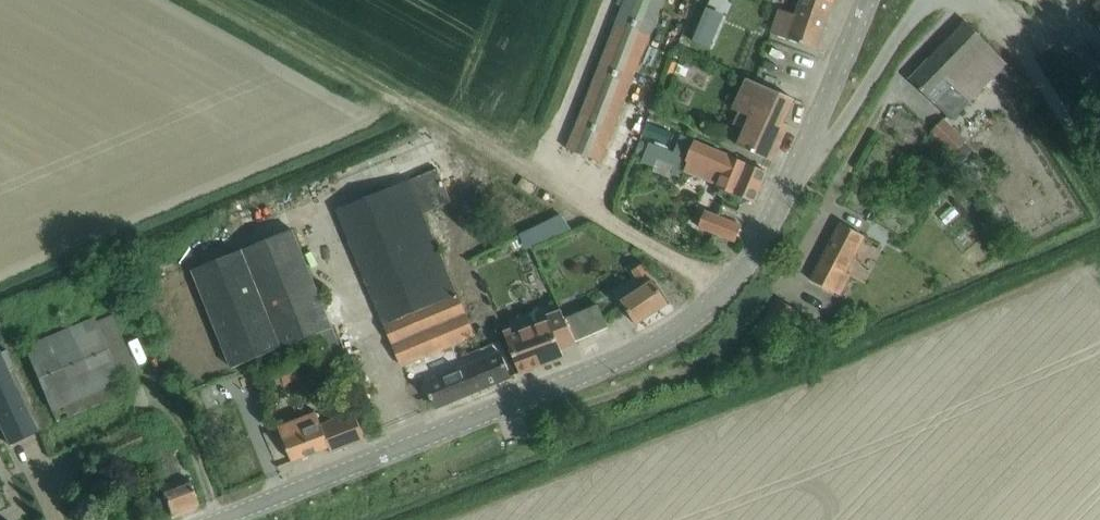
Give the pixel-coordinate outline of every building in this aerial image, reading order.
[(608,141),(663,0),(626,0),(567,148),(600,161),(608,141)] [(834,0),(801,0),(796,15),(780,9),(772,33),(817,49),(834,0)] [(1090,9),(1099,18),(1099,0),(1090,9)] [(966,21),(909,78),(925,94),(947,116),(950,119),(968,102),(991,78),(1007,62),(966,21)] [(747,89),(737,108),(744,112),(738,123),(748,128),(739,145),(752,152),(772,161),(789,124),(784,122),(794,99),(774,90),(762,84),(751,79),(747,89)] [(655,118),(662,94),(650,90),(642,114),(655,118)] [(953,154),(968,140),(944,118),(930,132),(953,154)] [(689,157),(696,141),(681,134),(674,151),(687,156),(689,157)] [(687,156),(674,151),(649,141),(640,164),(678,178),(687,156)] [(754,202),(767,171),(747,163),(696,141),(689,157),(688,159),(689,159),(684,171),(718,185),(718,186),(734,193),(754,202)] [(401,365),(474,335),(423,213),(451,202),(438,169),(337,211),(401,365)] [(735,241),(742,225),(705,210),(699,226),(735,241)] [(839,294),(849,274),(844,272),(864,235),(841,223),(811,280),(839,294)] [(340,344),(293,229),(191,270),(231,368),(310,336),(316,353),(340,344)] [(636,324),(668,304),(643,264),(631,271),(641,288),(622,301),(636,324)] [(598,304),(564,318),(576,342),(608,328),(604,317),(598,304)] [(513,335),(550,321),(548,315),(544,306),(507,320),(511,329),(513,335)] [(511,329),(504,332),(512,353),(520,373),(564,357),(561,348),(574,343),(576,342),(564,318),(561,310),(548,315),(550,321),(513,335),(511,329)] [(136,373),(112,315),(94,322),(93,318),(24,346),(47,401),(55,421),(124,393),(118,380),(136,373)] [(334,387),(354,380),(341,349),(321,356),(334,387)] [(510,377),(499,351),(461,367),(460,366),(425,381),(431,394),(429,395),(431,400),(433,399),(436,406),(469,392),(470,394),(510,377)] [(318,354),(291,366),(297,380),(324,368),(318,354)] [(0,397),(0,425),(9,445),(36,432),(7,370),(0,373),(0,394),(1,397),(0,397)] [(299,418),(278,426),(279,427),(283,439),(292,461),(329,446),(331,451),(365,438),(358,418),(353,414),(336,420),(328,423),(322,425),(316,411),(311,413),(306,401),(294,406),(299,418)] [(182,479),(167,443),(148,450),(161,480),(157,482),(171,515),(197,505),(186,477),(182,479)] [(187,468),(194,489),(221,480),(216,467),(211,469),(208,461),(187,468)]
